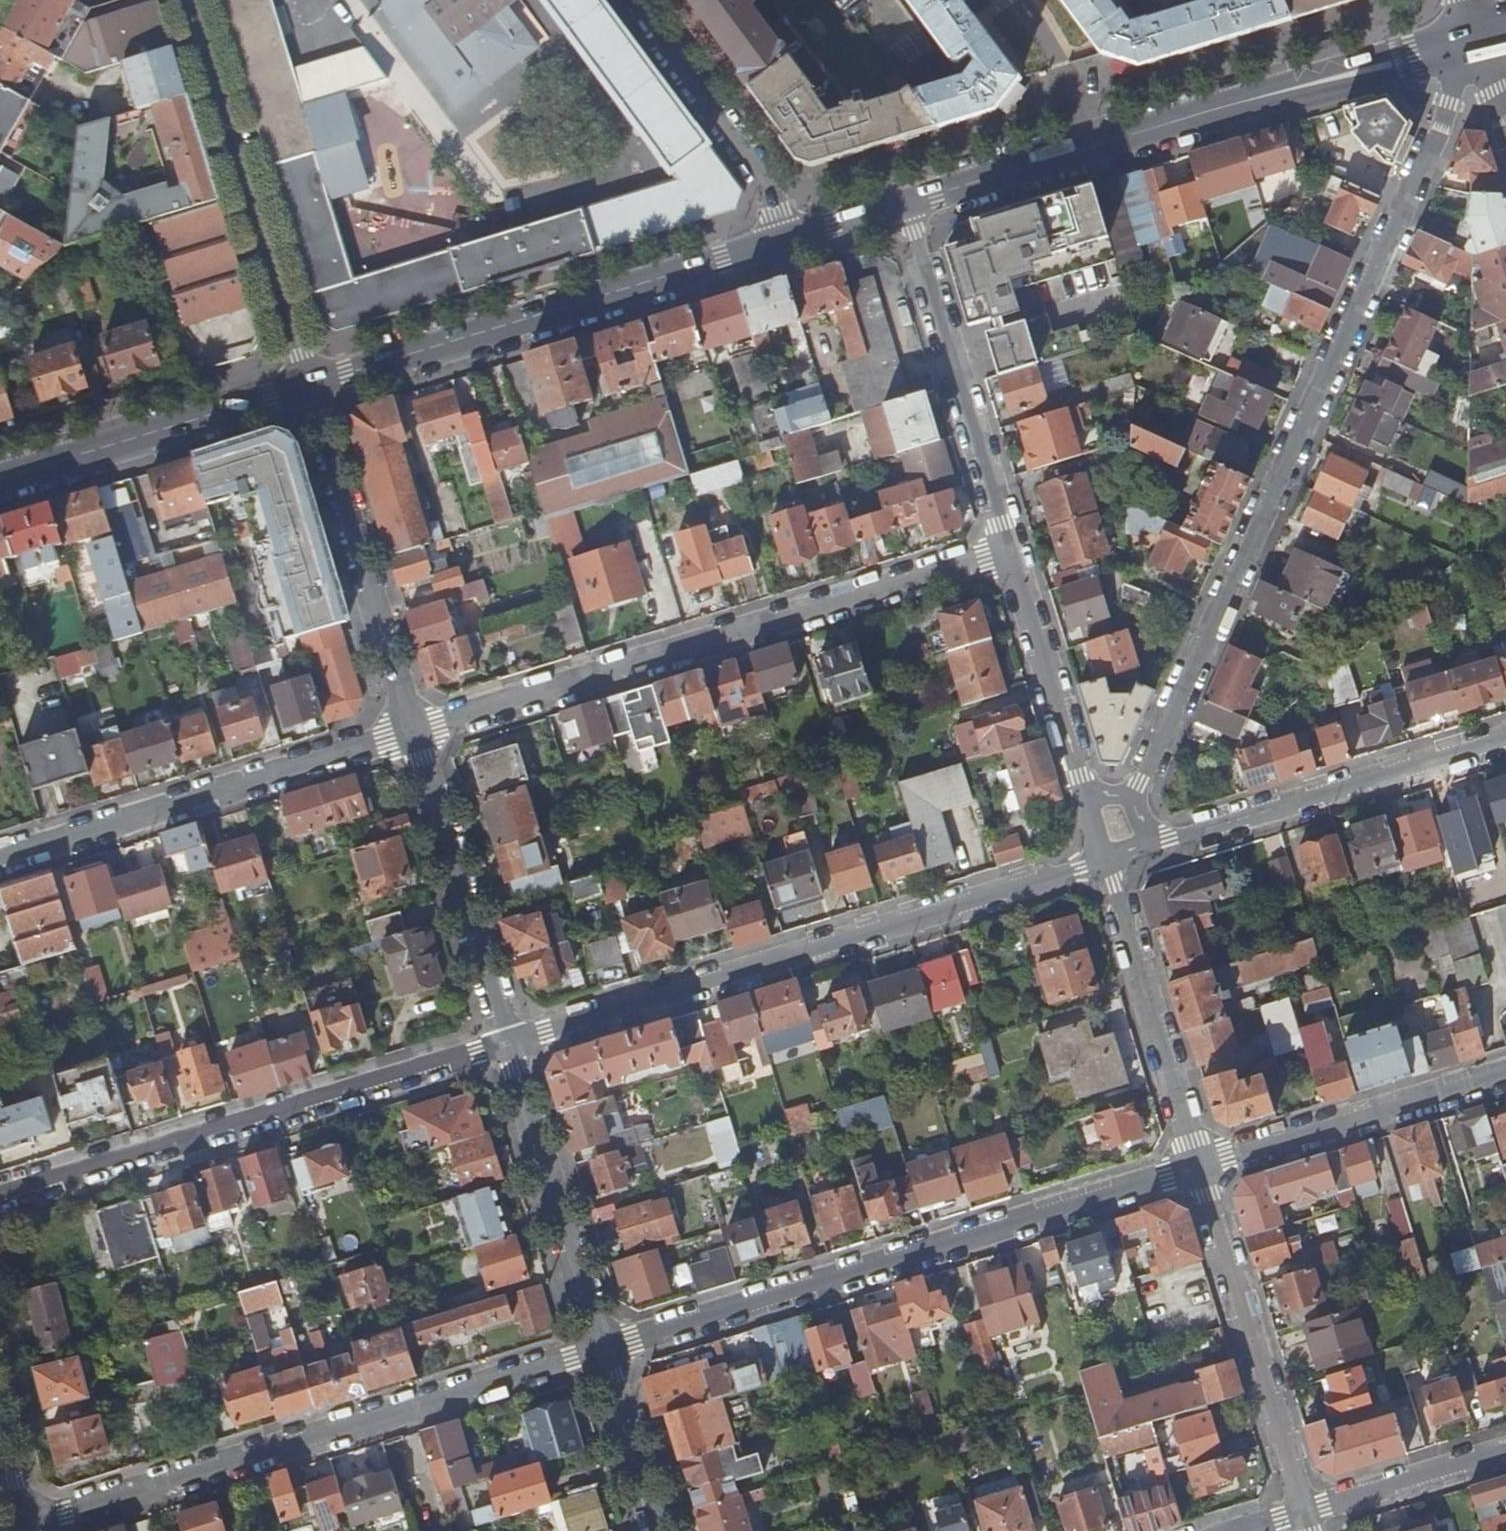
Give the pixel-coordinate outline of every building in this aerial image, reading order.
[(5,29),(54,55),(62,60),(83,20),(91,7),(77,0),(21,0),(5,29)] [(141,55),(172,45),(159,0),(157,0),(128,9),(105,19),(95,18),(83,20),(62,60),(85,71),(123,60),(141,55)] [(328,197),(368,184),(340,93),(304,104),(293,68),(290,57),(274,8),(272,0),(221,0),(319,320),(339,331),(735,209),(742,189),(601,0),(544,0),(678,179),(354,278),(328,197)] [(380,5),(456,105),(536,45),(517,20),(506,28),(512,36),(511,48),(481,70),(470,69),(469,79),(459,86),(394,0),(381,0),(380,5)] [(459,86),(469,79),(470,69),(481,70),(511,48),(512,36),(506,28),(517,20),(506,4),(511,0),(394,0),(459,86)] [(707,24),(710,22),(718,32),(715,33),(744,72),(742,74),(742,79),(785,136),(781,139),(798,161),(813,166),(937,127),(913,94),(909,89),(908,88),(900,77),(896,71),(883,81),(893,95),(865,104),(864,102),(856,104),(855,102),(841,107),(841,108),(828,113),(813,92),(815,91),(782,47),(775,45),(768,36),(771,35),(749,7),(752,5),(748,0),(690,0),(707,24)] [(847,24),(870,7),(865,0),(830,0),(847,24)] [(960,0),(907,0),(954,63),(958,80),(913,94),(937,127),(995,109),(1019,80),(960,0)] [(1102,54),(1140,66),(1292,19),(1284,0),(1187,0),(1134,16),(1124,2),(1115,9),(1109,0),(1062,0),(1102,54)] [(1292,19),(1351,0),(1284,0),(1292,19)] [(5,29),(0,38),(0,83),(15,91),(25,72),(32,61),(46,69),(54,55),(5,29)] [(187,94),(172,45),(141,55),(123,60),(138,109),(154,104),(187,94)] [(364,46),(293,68),(304,104),(340,93),(388,79),(364,46)] [(25,72),(40,80),(46,69),(32,61),(25,72)] [(25,72),(15,91),(29,100),(40,80),(25,72)] [(0,83),(0,151),(29,100),(15,91),(0,83)] [(109,118),(79,127),(71,191),(66,233),(65,246),(138,223),(152,219),(219,197),(187,94),(154,104),(166,145),(171,144),(185,189),(171,193),(168,181),(125,194),(102,180),(109,118)] [(1386,96),(1343,109),(1345,119),(1354,130),(1350,133),(1369,155),(1373,152),(1383,163),(1393,167),(1411,126),(1386,96)] [(1288,125),(1282,127),(1295,168),(1301,166),(1288,125)] [(1282,127),(1241,139),(1253,180),(1295,168),(1282,127)] [(1504,194),(1484,133),(1464,130),(1446,171),(1459,171),(1470,172),(1470,178),(1470,193),(1504,194)] [(1226,144),(1188,155),(1202,200),(1255,184),(1253,180),(1241,139),(1226,144)] [(1206,216),(1195,184),(1169,192),(1160,163),(1142,169),(1150,198),(1162,195),(1171,226),(1206,216)] [(1162,238),(1150,198),(1142,169),(1119,176),(1140,245),(1162,238)] [(1143,258),(1140,245),(1119,176),(1093,184),(1097,196),(1109,237),(1117,265),(1143,258)] [(1379,198),(1344,182),(1333,176),(1325,193),(1335,198),(1323,224),(1349,235),(1356,219),(1367,223),(1379,198)] [(1097,196),(1093,184),(1077,189),(1046,199),(958,227),(945,248),(951,268),(962,301),(969,327),(977,324),(992,319),(996,330),(986,333),(999,375),(1035,364),(1037,364),(1084,349),(1082,342),(1090,340),(1087,331),(1079,333),(1077,325),(1052,332),(1036,342),(1029,326),(1026,320),(1003,327),(1000,317),(1013,313),(1015,307),(1010,290),(1106,261),(1114,285),(1122,283),(1120,273),(1117,265),(1109,237),(1097,196)] [(1504,194),(1470,193),(1466,218),(1477,252),(1478,253),(1505,243),(1505,199),(1504,194)] [(254,309),(219,197),(152,219),(185,324),(246,305),(248,312),(254,309)] [(23,279),(60,250),(65,246),(51,238),(0,209),(0,266),(23,279)] [(1455,260),(1443,255),(1448,244),(1418,230),(1404,263),(1446,282),(1455,260)] [(1189,269),(1178,233),(1162,238),(1168,259),(1172,274),(1189,269)] [(1336,292),(1350,260),(1305,240),(1297,237),(1292,247),(1318,258),(1309,279),(1336,292)] [(1478,253),(1486,277),(1471,278),(1471,331),(1497,322),(1505,320),(1505,243),(1478,253)] [(81,259),(64,263),(79,311),(96,306),(81,259)] [(883,404),(846,284),(839,262),(786,278),(799,321),(840,308),(838,317),(847,348),(836,352),(856,413),(862,411),(872,408),(883,404)] [(1290,293),(1297,278),(1272,267),(1265,282),(1273,286),(1290,293)] [(908,397),(871,277),(846,284),(883,404),(908,397)] [(799,321),(786,278),(738,293),(752,335),(756,350),(760,359),(772,356),(765,332),(787,325),(792,339),(804,335),(799,321)] [(1328,310),(1290,293),(1273,286),(1264,307),(1284,315),(1281,323),(1289,327),(1292,320),(1318,332),(1328,310)] [(752,335),(738,293),(691,308),(704,348),(704,351),(752,335)] [(1227,322),(1183,303),(1165,341),(1210,362),(1227,322)] [(1406,306),(1383,357),(1416,372),(1438,321),(1406,306)] [(704,348),(691,308),(652,319),(659,343),(650,346),(655,363),(694,351),(704,348)] [(1497,322),(1505,348),(1505,320),(1497,322)] [(146,322),(102,337),(116,378),(159,364),(146,322)] [(592,399),(582,369),(595,365),(605,395),(660,379),(655,363),(650,346),(643,322),(526,358),(543,414),(545,413),(547,421),(553,427),(555,428),(557,429),(559,430),(561,430),(564,430),(566,429),(574,427),(579,425),(573,405),(592,399)] [(74,345),(30,359),(43,400),(87,386),(74,345)] [(706,357),(704,351),(704,348),(694,351),(697,360),(706,357)] [(1440,355),(1426,349),(1416,372),(1424,375),(1429,378),(1440,355)] [(771,397),(760,359),(756,350),(732,358),(747,405),(771,397)] [(1416,372),(1383,357),(1377,370),(1418,388),(1424,375),(1416,372)] [(1228,361),(1223,371),(1238,378),(1240,379),(1244,368),(1228,361)] [(1035,364),(999,375),(1012,414),(1047,403),(1035,364)] [(1470,375),(1469,396),(1505,384),(1505,364),(1470,375)] [(1246,366),(1244,368),(1240,379),(1262,388),(1268,376),(1246,366)] [(1219,369),(1208,395),(1227,403),(1238,378),(1223,371),(1219,369)] [(1104,379),(1108,392),(1132,384),(1128,372),(1104,379)] [(0,373),(0,421),(14,417),(0,373)] [(1258,427),(1273,393),(1262,388),(1240,379),(1238,378),(1227,403),(1208,395),(1199,414),(1229,427),(1237,409),(1244,412),(1241,419),(1258,427)] [(1388,414),(1399,389),(1384,382),(1381,389),(1367,383),(1359,401),(1388,414)] [(652,387),(656,400),(666,397),(662,384),(652,387)] [(940,440),(925,391),(908,397),(883,404),(887,416),(891,429),(894,438),(898,452),(901,451),(940,440)] [(1469,427),(1471,397),(1469,396),(1459,391),(1453,421),(1469,427)] [(429,544),(404,461),(404,460),(399,442),(412,438),(406,421),(399,396),(360,409),(350,426),(390,556),(422,546),(429,544)] [(463,429),(453,397),(416,409),(426,441),(454,432),(471,485),(483,481),(481,476),(466,428),(463,429)] [(690,475),(666,397),(656,400),(588,421),(590,428),(581,431),(582,436),(526,453),(528,462),(542,509),(546,520),(571,512),(642,490),(690,475)] [(775,411),(771,397),(747,405),(752,421),(776,413),(775,411)] [(831,421),(824,400),(797,409),(796,404),(775,411),(776,413),(783,436),(805,428),(831,421)] [(1388,414),(1359,401),(1344,433),(1367,444),(1365,449),(1375,453),(1380,440),(1371,436),(1375,426),(1395,434),(1401,420),(1388,414)] [(887,416),(883,404),(872,408),(876,420),(887,416)] [(1081,454),(1067,406),(1019,421),(1034,469),(1081,454)] [(881,433),(876,420),(872,408),(862,411),(872,443),(889,438),(894,438),(891,429),(881,433)] [(1237,409),(1229,427),(1236,431),(1241,419),(1244,412),(1237,409)] [(526,453),(515,418),(510,420),(513,429),(486,438),(478,413),(462,418),(466,428),(481,476),(496,471),(528,462),(526,453)] [(783,436),(776,413),(752,421),(762,453),(786,445),(783,436)] [(891,429),(887,416),(876,420),(881,433),(891,429)] [(1241,454),(1246,444),(1217,430),(1217,431),(1194,421),(1182,448),(1196,454),(1214,462),(1240,474),(1247,458),(1241,454)] [(1196,454),(1182,448),(1133,425),(1132,439),(1132,446),(1179,467),(1189,471),(1196,454)] [(815,460),(805,428),(783,436),(786,445),(797,483),(835,472),(841,470),(836,454),(815,460)] [(275,434),(268,436),(268,438),(274,436),(292,446),(295,456),(296,456),(293,444),(290,440),(287,438),(284,436),(281,435),(278,435),(275,434)] [(1491,435),(1468,443),(1468,452),(1493,443),(1491,435)] [(285,639),(347,621),(296,456),(295,456),(292,446),(274,436),(268,438),(268,436),(192,459),(207,506),(243,496),(258,548),(252,550),(269,608),(275,606),(285,639)] [(898,452),(894,438),(889,438),(872,443),(878,459),(898,452)] [(1493,443),(1468,452),(1467,504),(1505,492),(1505,439),(1493,443)] [(950,474),(940,440),(901,451),(911,484),(881,494),(886,509),(892,507),(926,496),(922,482),(950,474)] [(744,458),(741,448),(735,450),(738,460),(744,458)] [(1371,488),(1362,484),(1367,471),(1331,456),(1315,491),(1351,507),(1357,496),(1366,500),(1371,488)] [(207,506),(192,459),(149,473),(167,530),(210,517),(207,506)] [(744,479),(738,460),(690,475),(696,493),(744,479)] [(1221,546),(1251,480),(1240,474),(1214,462),(1201,490),(1196,488),(1194,492),(1199,495),(1196,501),(1192,499),(1190,502),(1194,504),(1183,528),(1209,540),(1221,546)] [(1407,496),(1414,481),(1385,468),(1379,484),(1407,496)] [(496,471),(481,476),(483,481),(495,523),(511,519),(496,471)] [(1456,484),(1428,471),(1422,484),(1451,497),(1456,484)] [(1096,513),(1084,473),(1041,487),(1053,526),(1096,513)] [(972,508),(965,484),(926,496),(892,507),(898,527),(923,519),(928,534),(962,523),(959,512),(972,508)] [(140,633),(100,500),(96,488),(49,503),(62,545),(62,546),(86,539),(88,545),(95,543),(93,537),(103,534),(106,545),(89,549),(117,640),(140,633)] [(1338,538),(1351,507),(1315,491),(1301,523),(1338,538)] [(1183,517),(1142,497),(1138,507),(1179,526),(1183,517)] [(237,603),(221,555),(145,578),(139,559),(146,557),(130,502),(112,508),(108,498),(100,500),(140,633),(175,622),(189,618),(237,603)] [(62,545),(49,503),(1,518),(13,558),(21,555),(26,571),(38,567),(34,553),(41,551),(46,565),(58,561),(53,547),(62,545)] [(1201,558),(1209,540),(1183,528),(1179,526),(1138,507),(1128,503),(1128,518),(1154,530),(1157,525),(1166,530),(1152,562),(1172,571),(1173,568),(1181,571),(1189,553),(1201,558)] [(851,520),(846,505),(808,516),(818,552),(833,547),(835,552),(843,549),(842,545),(857,540),(851,520)] [(818,552),(808,516),(805,507),(772,517),(785,562),(818,552)] [(898,527),(892,507),(886,509),(851,520),(857,540),(871,535),(898,527)] [(576,525),(571,512),(546,520),(550,533),(576,525)] [(443,539),(435,513),(425,516),(433,543),(435,542),(443,539)] [(1107,552),(1096,513),(1053,526),(1065,565),(1107,552)] [(5,560),(13,558),(1,518),(0,518),(0,577),(9,574),(5,560)] [(871,535),(857,540),(865,567),(880,563),(871,535)] [(450,550),(447,538),(443,539),(435,542),(439,553),(450,550)] [(753,570),(744,538),(713,548),(722,579),(753,570)] [(572,561),(587,610),(642,594),(627,544),(572,561)] [(463,586),(457,569),(448,572),(444,559),(428,564),(422,546),(390,556),(400,587),(432,577),(438,593),(458,587),(463,586)] [(722,579),(713,548),(712,546),(683,555),(685,560),(681,561),(683,569),(681,570),(687,590),(722,579)] [(1351,573),(1298,550),(1280,588),(1333,612),(1351,573)] [(73,580),(68,565),(60,568),(58,573),(61,583),(73,580)] [(1108,614),(1097,575),(1062,586),(1074,625),(1081,623),(1087,643),(1112,635),(1106,615),(1108,614)] [(486,594),(482,580),(463,586),(458,587),(462,602),(486,594)] [(1150,591),(1124,580),(1122,595),(1145,604),(1150,591)] [(1325,611),(1260,581),(1253,599),(1260,603),(1256,612),(1296,629),(1299,621),(1317,629),(1325,611)] [(1432,622),(1424,599),(1423,595),(1410,606),(1416,627),(1432,622)] [(1424,599),(1432,622),(1443,619),(1435,595),(1424,599)] [(1253,599),(1248,608),(1256,612),(1260,603),(1253,599)] [(457,641),(445,601),(407,613),(419,652),(457,641)] [(989,639),(977,602),(940,614),(951,651),(989,639)] [(582,639),(572,605),(553,610),(564,645),(582,639)] [(198,646),(189,618),(175,622),(184,651),(198,646)] [(476,671),(469,650),(482,645),(481,643),(519,631),(516,622),(457,641),(419,652),(430,686),(449,680),(448,676),(457,673),(458,677),(476,671)] [(361,699),(337,625),(299,636),(305,655),(316,652),(328,692),(317,696),(323,715),(325,722),(352,714),(361,699)] [(240,672),(256,667),(251,651),(244,629),(228,634),(240,672)] [(1144,686),(1127,630),(1118,632),(1112,635),(1087,643),(1098,680),(1104,678),(1129,679),(1138,683),(1144,686)] [(1005,693),(989,639),(951,651),(949,651),(966,704),(1005,693)] [(1458,653),(1453,639),(1438,643),(1440,649),(1443,657),(1448,655),(1458,653)] [(289,653),(285,641),(251,651),(256,667),(257,671),(281,663),(279,655),(289,653)] [(117,673),(108,642),(93,647),(97,661),(102,677),(117,673)] [(798,681),(787,644),(750,655),(761,692),(777,687),(798,681)] [(867,677),(857,644),(820,656),(836,705),(872,693),(867,677)] [(1262,660),(1231,645),(1206,700),(1244,717),(1252,699),(1246,696),(1262,660)] [(97,661),(93,647),(72,654),(54,659),(60,677),(75,673),(77,667),(97,661)] [(1497,660),(1497,658),(1482,663),(1478,648),(1471,651),(1473,657),(1458,661),(1461,669),(1454,671),(1448,673),(1459,708),(1460,712),(1505,698),(1505,688),(1497,660)] [(1443,657),(1440,649),(1430,652),(1433,663),(1437,661),(1444,659),(1443,657)] [(1448,655),(1443,657),(1444,659),(1448,673),(1454,671),(1448,655)] [(815,657),(812,657),(828,707),(831,706),(815,657)] [(1497,660),(1505,688),(1505,657),(1497,660)] [(1360,700),(1347,659),(1326,677),(1329,686),(1336,707),(1360,700)] [(1444,659),(1437,661),(1442,675),(1448,673),(1444,659)] [(755,689),(752,680),(741,683),(734,660),(702,670),(715,711),(734,705),(731,696),(755,689)] [(715,711),(702,670),(654,685),(657,695),(665,721),(667,727),(715,712),(715,711)] [(1459,708),(1448,673),(1442,675),(1424,680),(1410,685),(1394,690),(1397,698),(1406,728),(1428,722),(1426,718),(1459,708)] [(1408,678),(1410,685),(1424,680),(1422,674),(1408,678)] [(317,696),(312,676),(273,688),(286,727),(323,715),(317,696)] [(1156,691),(1144,686),(1138,683),(1133,694),(1102,693),(1098,680),(1080,686),(1089,717),(1103,763),(1122,764),(1132,742),(1156,691)] [(622,698),(602,704),(604,711),(613,738),(632,731),(639,752),(671,741),(667,727),(665,721),(657,695),(654,685),(621,695),(622,698)] [(1329,686),(1317,691),(1323,711),(1336,707),(1329,686)] [(780,698),(777,687),(761,692),(765,702),(780,698)] [(1394,690),(1383,693),(1386,702),(1397,698),(1394,690)] [(213,697),(215,705),(228,746),(263,736),(252,700),(234,705),(230,692),(213,697)] [(1406,728),(1397,698),(1386,702),(1383,693),(1372,697),(1375,705),(1371,707),(1373,715),(1359,720),(1366,746),(1407,733),(1406,728)] [(1239,738),(1248,719),(1245,718),(1244,717),(1206,700),(1189,738),(1216,745),(1222,747),(1239,738)] [(602,704),(602,701),(566,712),(576,744),(570,745),(572,752),(613,740),(613,739),(613,738),(604,711),(602,704)] [(1021,746),(1016,731),(1023,728),(1017,708),(975,721),(986,756),(1006,750),(1021,746)] [(215,750),(204,713),(168,724),(179,757),(180,761),(215,750)] [(1351,759),(1338,718),(1332,720),(1334,725),(1324,729),(1320,730),(1330,766),(1351,759)] [(1284,780),(1273,742),(1266,727),(1248,719),(1239,738),(1239,748),(1244,764),(1246,774),(1252,790),(1284,780)] [(179,757),(168,724),(167,720),(119,735),(121,738),(124,749),(131,772),(179,757)] [(1322,725),(1324,729),(1334,725),(1332,720),(1328,721),(1328,723),(1322,725)] [(76,728),(79,736),(102,730),(100,721),(76,728)] [(131,772),(124,749),(123,750),(119,738),(121,738),(119,735),(117,725),(102,730),(79,736),(82,750),(83,749),(95,785),(132,774),(131,772)] [(88,775),(75,732),(19,749),(28,778),(32,793),(88,775)] [(1317,769),(1305,733),(1273,742),(1284,780),(1317,769)] [(960,764),(953,739),(934,745),(942,769),(960,764)] [(1061,797),(1044,739),(1021,746),(1006,750),(1024,809),(1061,797)] [(527,781),(517,747),(475,761),(485,794),(527,781)] [(972,802),(960,764),(942,769),(900,782),(913,824),(927,869),(955,860),(940,812),(972,802)] [(1241,775),(1246,774),(1244,764),(1238,766),(1241,775)] [(860,797),(852,770),(839,774),(847,800),(860,797)] [(807,783),(804,773),(788,778),(792,789),(807,783)] [(365,799),(364,794),(360,795),(353,777),(319,787),(330,824),(373,810),(369,797),(365,799)] [(1486,784),(1498,823),(1505,821),(1505,778),(1486,784)] [(818,812),(809,783),(807,783),(792,789),(801,817),(818,812)] [(330,824),(319,787),(281,799),(293,835),(330,824)] [(539,835),(524,788),(483,800),(498,847),(539,835)] [(758,816),(753,801),(744,803),(749,820),(758,816)] [(749,820),(744,803),(696,818),(704,848),(753,833),(749,820)] [(277,873),(257,806),(247,809),(256,836),(268,876),(277,873)] [(1441,845),(1429,811),(1390,823),(1401,862),(1404,869),(1438,858),(1435,847),(1441,845)] [(411,832),(406,815),(364,828),(370,845),(397,836),(411,832)] [(1401,862),(1390,823),(1388,818),(1358,827),(1363,844),(1354,847),(1363,876),(1382,871),(1381,869),(1401,862)] [(199,824),(161,835),(168,856),(173,855),(179,874),(187,872),(188,877),(194,875),(192,870),(212,864),(208,851),(199,824)] [(927,869),(913,824),(874,836),(888,881),(927,869)] [(549,868),(539,835),(498,847),(497,847),(513,900),(564,884),(558,865),(549,868)] [(1025,856),(1019,835),(992,843),(999,864),(1025,856)] [(1352,874),(1340,835),(1299,848),(1312,886),(1352,874)] [(268,876),(256,836),(208,851),(212,864),(220,891),(248,883),(250,890),(270,884),(268,876)] [(410,875),(397,836),(370,845),(353,849),(368,899),(394,891),(391,881),(410,875)] [(873,883),(862,846),(830,856),(842,893),(873,883)] [(824,894),(811,851),(763,866),(776,909),(824,894)] [(1298,885),(1289,856),(1270,862),(1279,890),(1298,885)] [(106,867),(66,879),(78,918),(117,906),(106,867)] [(173,906),(161,868),(113,883),(125,921),(173,906)] [(51,869),(0,885),(0,890),(23,965),(76,949),(51,869)] [(625,897),(617,869),(598,874),(604,894),(607,903),(616,900),(625,897)] [(1211,912),(1207,900),(1214,898),(1225,895),(1218,873),(1185,884),(1184,881),(1142,893),(1153,929),(1162,927),(1211,912)] [(604,894),(598,874),(569,883),(575,902),(604,894)] [(725,915),(715,881),(677,893),(678,896),(664,901),(665,908),(675,941),(695,935),(694,933),(727,922),(725,915)] [(1466,904),(1469,916),(1505,905),(1505,892),(1466,904)] [(1218,909),(1214,898),(1207,900),(1211,912),(1218,909)] [(632,948),(623,919),(616,900),(607,903),(614,926),(616,936),(621,952),(632,948)] [(770,937),(760,904),(725,915),(727,922),(735,947),(770,937)] [(1204,955),(1195,927),(1235,915),(1232,905),(1218,909),(1211,912),(1162,927),(1174,964),(1165,967),(1170,982),(1212,969),(1207,954),(1204,955)] [(675,941),(665,908),(636,917),(635,916),(623,919),(632,948),(639,946),(644,961),(679,951),(675,941)] [(1424,908),(1416,910),(1422,931),(1430,928),(1424,908)] [(524,917),(502,923),(513,957),(562,942),(567,941),(564,928),(567,921),(545,910),(540,916),(525,921),(524,917)] [(400,913),(366,923),(373,943),(384,940),(406,933),(400,913)] [(240,958),(228,915),(221,917),(223,925),(182,938),(193,972),(240,958)] [(1484,1036),(1478,1014),(1473,1016),(1465,989),(1490,982),(1469,916),(1443,924),(1453,954),(1454,959),(1463,990),(1442,996),(1452,1028),(1462,1061),(1485,1053),(1480,1038),(1484,1036)] [(1087,950),(1076,917),(1029,931),(1040,964),(1087,950)] [(1453,954),(1443,924),(1430,928),(1422,931),(1430,955),(1441,951),(1442,957),(1453,954)] [(441,981),(425,927),(406,933),(384,940),(401,993),(441,981)] [(621,952),(616,936),(612,938),(589,945),(596,969),(624,960),(621,952)] [(1321,958),(1314,938),(1212,969),(1170,982),(1185,1030),(1189,1029),(1227,1017),(1218,989),(1321,958)] [(574,965),(567,941),(562,942),(513,957),(519,979),(534,974),(539,988),(561,982),(557,970),(574,965)] [(980,983),(970,949),(953,954),(963,988),(980,983)] [(1099,989),(1087,950),(1040,964),(1052,1003),(1099,989)] [(1442,957),(1441,951),(1430,955),(1431,961),(1442,957)] [(963,988),(953,954),(934,961),(935,967),(921,971),(932,1009),(967,999),(963,988)] [(1463,990),(1454,959),(1444,963),(1442,957),(1431,961),(1442,996),(1463,990)] [(934,961),(919,965),(921,971),(935,967),(934,961)] [(23,965),(0,973),(0,1041),(3,1040),(7,1035),(6,1031),(39,1022),(23,965)] [(107,966),(89,965),(88,996),(106,997),(107,966)] [(932,1009),(921,971),(870,987),(884,1030),(935,1015),(932,1009)] [(195,979),(193,972),(146,986),(141,988),(143,996),(195,979)] [(368,1031),(351,977),(303,991),(322,1052),(343,1045),(341,1040),(368,1031)] [(809,1015),(798,981),(751,995),(763,1034),(810,1019),(809,1015)] [(869,1026),(857,988),(836,994),(839,1002),(822,1007),(823,1010),(809,1015),(810,1019),(819,1048),(834,1043),(833,1037),(869,1026)] [(1269,1005),(1265,993),(1240,1001),(1243,1012),(1263,1006),(1269,1005)] [(763,1034),(751,995),(720,1005),(724,1020),(702,1027),(713,1064),(715,1067),(738,1060),(733,1042),(763,1034)] [(1302,1036),(1290,998),(1269,1005),(1263,1006),(1277,1054),(1306,1045),(1302,1036)] [(1372,1030),(1366,1009),(1339,1017),(1362,1091),(1379,1086),(1377,1080),(1386,1077),(1388,1083),(1414,1075),(1405,1046),(1404,1043),(1398,1022),(1372,1030)] [(713,1064),(702,1027),(697,1011),(556,1054),(548,1072),(560,1111),(597,1099),(594,1086),(597,1080),(608,1077),(610,1087),(625,1082),(627,1076),(666,1063),(673,1068),(700,1060),(702,1067),(713,1064)] [(1238,1046),(1228,1017),(1227,1017),(1189,1029),(1201,1065),(1233,1055),(1231,1048),(1238,1046)] [(1088,1024),(1041,1038),(1052,1075),(1070,1070),(1079,1097),(1126,1083),(1112,1036),(1093,1042),(1088,1024)] [(1462,1061),(1452,1028),(1404,1043),(1405,1046),(1414,1075),(1462,1061)] [(177,1054),(169,1030),(155,1035),(162,1059),(177,1054)] [(1357,1093),(1348,1064),(1336,1068),(1329,1043),(1324,1045),(1319,1030),(1302,1036),(1306,1045),(1324,1103),(1357,1093)] [(308,1051),(303,1035),(268,1046),(281,1086),(311,1077),(304,1052),(308,1051)] [(281,1086),(268,1046),(267,1041),(229,1052),(243,1098),(281,1086)] [(180,1077),(188,1099),(223,1088),(216,1067),(209,1069),(203,1047),(180,1053),(187,1076),(180,1077)] [(1275,1057),(1261,1061),(1263,1068),(1277,1064),(1275,1057)] [(124,1105),(115,1077),(110,1060),(54,1076),(58,1089),(70,1125),(98,1117),(100,1122),(127,1113),(124,1105)] [(173,1100),(161,1063),(115,1077),(124,1105),(138,1100),(138,1102),(149,1099),(151,1107),(173,1100)] [(990,1076),(986,1064),(953,1075),(936,1080),(939,1091),(943,1090),(990,1076)] [(1276,1112),(1265,1074),(1240,1081),(1236,1070),(1206,1079),(1218,1119),(1231,1125),(1276,1112)] [(483,1134),(471,1095),(445,1103),(444,1098),(405,1110),(411,1129),(400,1132),(407,1152),(432,1144),(433,1149),(449,1144),(483,1134)] [(895,1124),(886,1095),(838,1109),(845,1131),(868,1124),(875,1121),(878,1129),(895,1124)] [(31,1142),(30,1137),(51,1130),(41,1098),(1,1110),(0,1106),(0,1151),(31,1142)] [(609,1139),(597,1099),(560,1111),(572,1151),(609,1139)] [(1143,1137),(1133,1103),(1095,1115),(1105,1148),(1143,1137)] [(1477,1160),(1498,1154),(1483,1106),(1456,1114),(1460,1126),(1452,1129),(1459,1150),(1472,1147),(1477,1160)] [(709,1120),(721,1165),(745,1158),(732,1114),(709,1120)] [(816,1127),(813,1117),(789,1124),(793,1134),(816,1127)] [(1493,1121),(1505,1157),(1505,1117),(1493,1121)] [(875,1121),(868,1124),(871,1131),(878,1129),(875,1121)] [(1429,1196),(1432,1205),(1438,1203),(1431,1179),(1442,1176),(1426,1123),(1409,1129),(1429,1196)] [(1429,1196),(1409,1129),(1392,1134),(1408,1186),(1418,1183),(1422,1197),(1429,1196)] [(502,1177),(488,1132),(483,1134),(449,1144),(464,1189),(502,1177)] [(1018,1168),(1010,1141),(1008,1135),(955,1152),(970,1202),(1008,1190),(1003,1172),(1018,1168)] [(1033,1163),(1025,1136),(1010,1141),(1018,1168),(1033,1163)] [(853,1158),(860,1156),(854,1137),(847,1139),(853,1158)] [(1377,1162),(1370,1140),(1340,1150),(1351,1186),(1375,1179),(1370,1165),(1377,1162)] [(647,1169),(640,1144),(575,1164),(586,1198),(630,1184),(629,1182),(634,1181),(632,1173),(647,1169)] [(354,1174),(345,1145),(307,1157),(305,1150),(290,1155),(302,1194),(317,1189),(315,1186),(354,1174)] [(1297,1204),(1316,1198),(1315,1193),(1336,1187),(1342,1207),(1356,1202),(1355,1200),(1351,1186),(1340,1150),(1244,1179),(1234,1197),(1246,1237),(1278,1227),(1282,1226),(1276,1204),(1296,1198),(1297,1204)] [(290,1178),(287,1166),(280,1168),(275,1151),(241,1162),(255,1207),(289,1196),(284,1180),(290,1178)] [(902,1212),(893,1182),(879,1186),(877,1180),(870,1159),(868,1160),(866,1154),(860,1156),(853,1158),(860,1181),(863,1190),(870,1214),(877,1211),(879,1215),(880,1219),(902,1212)] [(960,1194),(948,1155),(928,1161),(927,1156),(920,1158),(922,1163),(908,1167),(911,1177),(920,1207),(922,1213),(939,1208),(938,1201),(944,1199),(960,1194)] [(195,1175),(207,1215),(246,1203),(239,1180),(232,1182),(226,1165),(195,1175)] [(891,1175),(877,1180),(879,1186),(893,1182),(891,1175)] [(893,1182),(902,1212),(920,1207),(911,1177),(893,1182)] [(1379,1192),(1375,1179),(1351,1186),(1355,1200),(1379,1192)] [(851,1183),(854,1192),(863,1190),(860,1181),(851,1183)] [(1418,1183),(1408,1186),(1413,1201),(1422,1197),(1418,1183)] [(206,1224),(195,1185),(141,1201),(153,1240),(206,1224)] [(508,1236),(493,1186),(455,1197),(470,1247),(476,1246),(508,1236)] [(870,1214),(863,1190),(854,1192),(820,1203),(814,1205),(823,1237),(872,1221),(871,1218),(870,1214)] [(818,1195),(812,1197),(814,1205),(820,1203),(818,1195)] [(153,1240),(141,1201),(140,1196),(98,1209),(115,1265),(157,1252),(153,1240)] [(293,1211),(289,1196),(255,1207),(259,1222),(293,1211)] [(1408,1219),(1402,1198),(1388,1203),(1399,1242),(1404,1240),(1414,1237),(1408,1219)] [(617,1212),(615,1204),(590,1212),(593,1223),(618,1216),(628,1248),(664,1237),(679,1233),(669,1199),(654,1204),(653,1201),(617,1212)] [(946,1205),(944,1199),(938,1201),(939,1208),(946,1205)] [(812,1240),(800,1201),(755,1215),(756,1219),(766,1255),(812,1240)] [(1129,1231),(1148,1226),(1158,1259),(1148,1262),(1152,1272),(1201,1258),(1187,1212),(1168,1203),(1113,1219),(1117,1233),(1129,1229),(1129,1231)] [(904,1217),(902,1212),(880,1219),(882,1224),(904,1217)] [(766,1255),(756,1219),(729,1228),(739,1263),(766,1255)] [(1282,1226),(1278,1227),(1280,1232),(1302,1225),(1300,1220),(1282,1226)] [(1278,1227),(1246,1237),(1256,1270),(1302,1256),(1296,1236),(1283,1241),(1280,1232),(1278,1227)] [(738,1282),(722,1230),(710,1233),(715,1251),(709,1252),(711,1259),(691,1265),(700,1294),(738,1282)] [(682,1242),(679,1233),(664,1237),(667,1246),(682,1242)] [(528,1278),(515,1234),(508,1236),(476,1246),(490,1290),(528,1278)] [(1078,1286),(1098,1280),(1100,1289),(1115,1285),(1112,1276),(1114,1276),(1107,1252),(1101,1234),(1066,1245),(1078,1286)] [(336,1262),(328,1236),(317,1240),(321,1254),(325,1266),(329,1265),(335,1262),(336,1262)] [(1412,1291),(1428,1286),(1421,1261),(1414,1237),(1404,1240),(1397,1243),(1412,1291)] [(1045,1267),(1060,1262),(1052,1238),(1037,1242),(1045,1267)] [(1505,1262),(1505,1239),(1475,1248),(1481,1269),(1505,1262)] [(1307,1250),(1313,1269),(1339,1261),(1334,1242),(1307,1250)] [(1459,1276),(1481,1269),(1475,1248),(1452,1256),(1459,1276)] [(162,1268),(157,1252),(115,1265),(120,1281),(162,1268)] [(670,1291),(658,1252),(628,1261),(627,1258),(615,1262),(616,1264),(618,1263),(624,1282),(623,1283),(623,1285),(634,1281),(638,1296),(640,1300),(670,1291)] [(325,1266),(321,1254),(314,1257),(317,1268),(325,1266)] [(1428,1286),(1454,1278),(1448,1260),(1434,1265),(1433,1258),(1421,1261),(1428,1286)] [(1505,1300),(1505,1262),(1481,1269),(1484,1281),(1492,1304),(1505,1300)] [(392,1301),(384,1273),(381,1264),(341,1277),(351,1308),(372,1302),(373,1307),(392,1301)] [(1022,1265),(972,1281),(984,1320),(989,1336),(999,1332),(1004,1348),(1025,1342),(1024,1336),(1042,1331),(1022,1265)] [(1304,1323),(1322,1317),(1318,1302),(1322,1300),(1313,1269),(1275,1280),(1289,1327),(1304,1323)] [(1432,1297),(1484,1281),(1481,1269),(1459,1276),(1454,1278),(1428,1286),(1432,1297)] [(306,1280),(303,1272),(277,1280),(279,1288),(296,1283),(306,1280)] [(921,1277),(894,1285),(900,1303),(907,1326),(910,1325),(912,1331),(932,1325),(930,1319),(947,1314),(943,1299),(941,1299),(939,1291),(927,1295),(921,1277)] [(281,1295),(279,1288),(277,1280),(238,1292),(243,1307),(281,1295)] [(317,1318),(306,1280),(296,1283),(307,1321),(317,1318)] [(553,1329),(539,1284),(426,1319),(400,1327),(401,1330),(406,1348),(512,1316),(515,1324),(523,1322),(527,1337),(553,1329)] [(71,1344),(54,1285),(25,1293),(43,1354),(72,1346),(71,1344)] [(1356,1308),(1379,1301),(1374,1286),(1334,1299),(1338,1313),(1356,1308)] [(426,1319),(419,1297),(394,1305),(400,1327),(426,1319)] [(867,1368),(915,1353),(907,1326),(900,1303),(875,1310),(874,1305),(850,1312),(865,1360),(867,1368)] [(192,1320),(189,1307),(176,1311),(178,1320),(180,1323),(192,1320)] [(1325,1370),(1371,1356),(1356,1308),(1338,1313),(1322,1317),(1304,1323),(1312,1347),(1317,1345),(1325,1370)] [(256,1338),(270,1335),(264,1310),(249,1313),(256,1338)] [(765,1382),(815,1367),(799,1314),(750,1329),(753,1338),(756,1337),(762,1356),(764,1355),(766,1360),(759,1362),(765,1382)] [(984,1320),(965,1326),(979,1370),(997,1365),(993,1350),(989,1336),(984,1320)] [(827,1325),(807,1331),(818,1368),(849,1359),(839,1326),(828,1329),(827,1325)] [(415,1375),(406,1348),(401,1330),(380,1336),(378,1328),(369,1331),(371,1339),(353,1345),(367,1389),(415,1375)] [(724,1347),(753,1338),(750,1329),(721,1338),(724,1347)] [(342,1403),(325,1345),(321,1330),(311,1333),(316,1352),(320,1362),(303,1367),(316,1410),(342,1403)] [(200,1390),(182,1331),(145,1341),(156,1381),(132,1387),(137,1407),(200,1390)] [(316,1410),(303,1367),(300,1357),(293,1334),(269,1341),(272,1350),(271,1350),(278,1375),(265,1379),(276,1412),(278,1422),(316,1410)] [(367,1389),(353,1345),(351,1337),(325,1345),(342,1403),(368,1395),(367,1389)] [(1413,1343),(1395,1348),(1403,1375),(1421,1370),(1413,1343)] [(320,1362),(316,1352),(300,1357),(303,1367),(320,1362)] [(35,1369),(45,1408),(88,1397),(78,1357),(35,1369)] [(1505,1403),(1505,1358),(1494,1361),(1499,1376),(1482,1381),(1484,1385),(1479,1387),(1471,1360),(1453,1365),(1455,1373),(1461,1393),(1476,1388),(1478,1392),(1480,1392),(1485,1410),(1505,1403)] [(858,1394),(874,1389),(867,1368),(865,1360),(849,1365),(858,1394)] [(744,1361),(727,1367),(729,1372),(745,1367),(744,1361)] [(1098,1438),(1151,1421),(1242,1394),(1232,1361),(1197,1372),(1200,1381),(1180,1387),(1179,1384),(1122,1402),(1109,1361),(1102,1364),(1087,1368),(1078,1371),(1083,1390),(1098,1438)] [(746,1387),(765,1382),(759,1362),(745,1367),(729,1372),(727,1367),(644,1391),(652,1415),(667,1411),(725,1394),(746,1387)] [(276,1412),(265,1379),(262,1369),(224,1381),(237,1423),(276,1412)] [(1370,1404),(1359,1369),(1329,1378),(1333,1392),(1326,1394),(1333,1416),(1370,1404)] [(1434,1425),(1468,1414),(1461,1393),(1455,1373),(1446,1376),(1448,1383),(1423,1390),(1434,1425)] [(1333,1392),(1329,1378),(1322,1380),(1326,1394),(1333,1392)] [(746,1387),(725,1394),(740,1442),(747,1440),(739,1413),(753,1408),(746,1387)] [(681,1460),(740,1442),(725,1394),(667,1411),(681,1460)] [(536,1464),(581,1450),(566,1401),(521,1415),(536,1464)] [(926,1438),(940,1434),(935,1420),(934,1421),(928,1401),(917,1405),(926,1438)] [(1333,1476),(1425,1448),(1413,1408),(1394,1414),(1395,1415),(1349,1429),(1348,1427),(1329,1433),(1326,1421),(1304,1428),(1317,1467),(1333,1476)] [(1208,1414),(1173,1424),(1185,1464),(1220,1454),(1208,1414)] [(108,1451),(98,1416),(51,1428),(60,1464),(108,1451)] [(454,1420),(434,1426),(453,1488),(453,1489),(467,1485),(473,1483),(469,1470),(454,1420)] [(1182,1522),(1168,1476),(1151,1421),(1098,1438),(1109,1472),(1115,1471),(1119,1470),(1113,1452),(1141,1443),(1155,1488),(1136,1494),(1117,1500),(1126,1530),(1153,1530),(1182,1522)] [(946,1454),(977,1445),(970,1425),(940,1434),(944,1448),(946,1454)] [(438,1492),(453,1488),(434,1426),(419,1430),(438,1492)] [(940,1434),(926,1438),(931,1452),(944,1448),(940,1434)] [(842,1456),(836,1436),(827,1439),(833,1459),(842,1456)] [(1239,1453),(1251,1449),(1248,1438),(1222,1446),(1226,1457),(1239,1453)] [(693,1484),(694,1486),(688,1488),(695,1508),(739,1494),(734,1480),(764,1471),(758,1452),(744,1456),(740,1442),(681,1460),(687,1480),(692,1478),(693,1484)] [(1214,1480),(1244,1471),(1239,1453),(1226,1457),(1187,1469),(1195,1496),(1216,1489),(1214,1480)] [(487,1479),(523,1468),(518,1455),(469,1470),(473,1483),(487,1479)] [(465,1527),(549,1502),(536,1464),(523,1468),(487,1479),(495,1503),(475,1509),(467,1485),(453,1489),(465,1527)] [(351,1474),(353,1479),(372,1473),(370,1468),(351,1474)] [(315,1522),(304,1486),(291,1491),(285,1471),(265,1477),(282,1530),(288,1530),(315,1522)] [(354,1482),(336,1488),(343,1509),(348,1526),(401,1509),(389,1471),(373,1476),(372,1473),(353,1479),(354,1482)] [(1117,1500),(1136,1494),(1133,1486),(1121,1490),(1115,1471),(1109,1472),(1117,1500)] [(976,1501),(1020,1488),(1018,1483),(1015,1473),(972,1487),(976,1501)] [(1468,1487),(1482,1530),(1505,1530),(1505,1476),(1468,1487)] [(324,1515),(343,1509),(336,1488),(336,1484),(333,1477),(304,1486),(315,1522),(319,1530),(328,1528),(324,1515)] [(1032,1477),(1018,1483),(1020,1488),(976,1501),(986,1530),(1034,1530),(1030,1519),(1044,1515),(1032,1477)] [(605,1528),(597,1503),(614,1497),(609,1484),(554,1500),(556,1506),(561,1505),(569,1530),(595,1530),(605,1528)] [(1057,1500),(1067,1530),(1092,1530),(1107,1526),(1094,1488),(1076,1494),(1074,1489),(1066,1491),(1068,1496),(1057,1500)] [(739,1494),(695,1508),(702,1530),(750,1530),(739,1494)] [(215,1503),(176,1515),(180,1530),(224,1530),(215,1503)] [(961,1503),(934,1511),(937,1523),(938,1526),(936,1530),(970,1530),(961,1503)] [(1432,1518),(1390,1530),(1436,1530),(1432,1518)]
